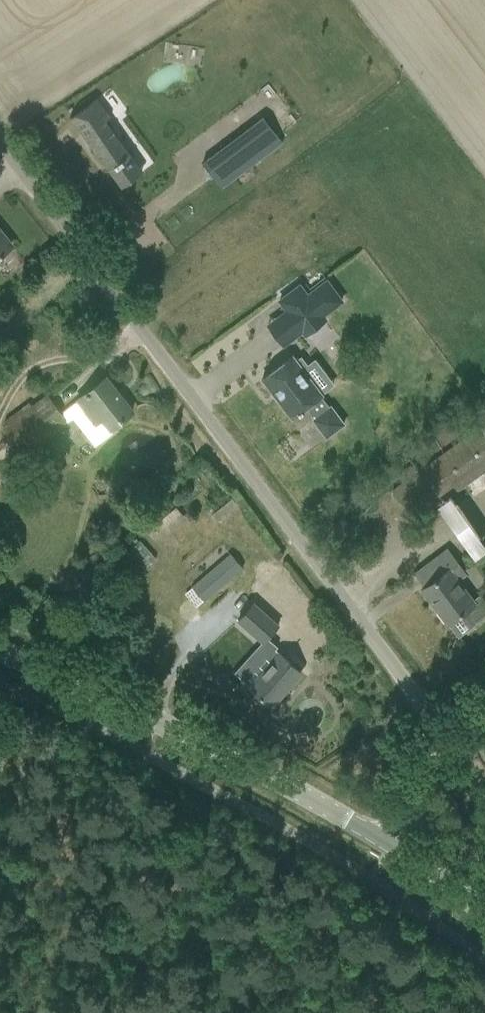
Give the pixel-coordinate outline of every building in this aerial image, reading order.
[(97,98),(70,118),(121,188),(143,171),(107,121),(111,117),(97,98)] [(264,117),(221,149),(231,165),(239,175),(283,144),(278,137),(264,117)] [(11,245),(0,231),(0,254),(11,245)] [(326,319),(323,315),(342,300),(327,280),(307,295),(300,285),(279,300),(306,335),(326,319)] [(280,397),(278,399),(292,418),(298,413),(300,415),(304,411),(303,410),(307,407),(316,419),(314,420),(327,438),(345,425),(330,405),(328,407),(321,396),(322,395),(293,356),(265,377),(280,397)] [(67,409),(93,443),(132,411),(106,378),(90,390),(67,409)] [(4,427),(23,453),(67,422),(47,395),(4,427)] [(484,470),(484,434),(480,428),(394,490),(415,520),(484,470)] [(297,454),(314,445),(307,431),(290,439),(297,454)] [(458,581),(466,575),(447,549),(415,573),(426,587),(422,589),(448,623),(463,612),(472,625),(484,615),(484,605),(479,597),(473,601),(458,581)] [(189,583),(205,601),(232,577),(220,563),(210,572),(206,568),(189,583)] [(251,606),(238,620),(244,625),(263,643),(279,625),(254,603),(251,606)] [(262,673),(250,687),(271,705),(301,672),(281,653),(276,649),(278,646),(271,640),(251,663),(262,673)]
